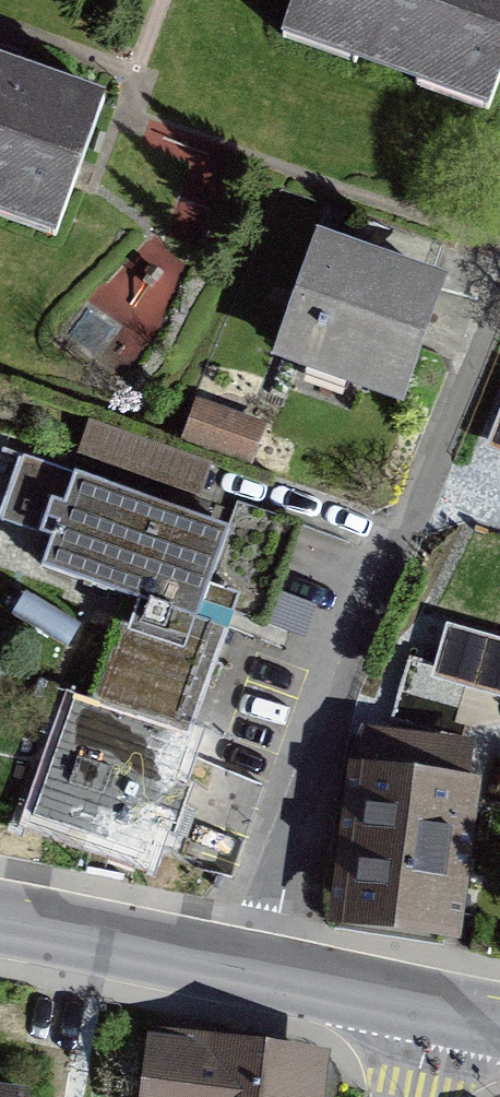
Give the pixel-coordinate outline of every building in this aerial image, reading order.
[(484,103),(499,56),(499,0),(292,0),(281,33),(484,103)] [(52,239),(101,98),(0,63),(0,221),(52,239)] [(284,354),(399,394),(418,340),(436,289),(322,249),(284,354)] [(260,425),(199,404),(187,436),(249,458),(260,425)] [(207,464),(90,422),(81,447),(198,489),(207,464)] [(143,864),(159,822),(173,828),(182,802),(161,794),(226,617),(268,633),(309,521),(233,493),(220,528),(20,454),(0,509),(0,523),(50,541),(36,579),(131,614),(96,709),(75,701),(30,823),(143,864)] [(446,633),(436,668),(499,686),(499,647),(446,633)] [(434,925),(459,755),(359,740),(353,776),(334,910),(434,925)] [(304,1058),(149,1040),(142,1096),(299,1096),(304,1058)]
